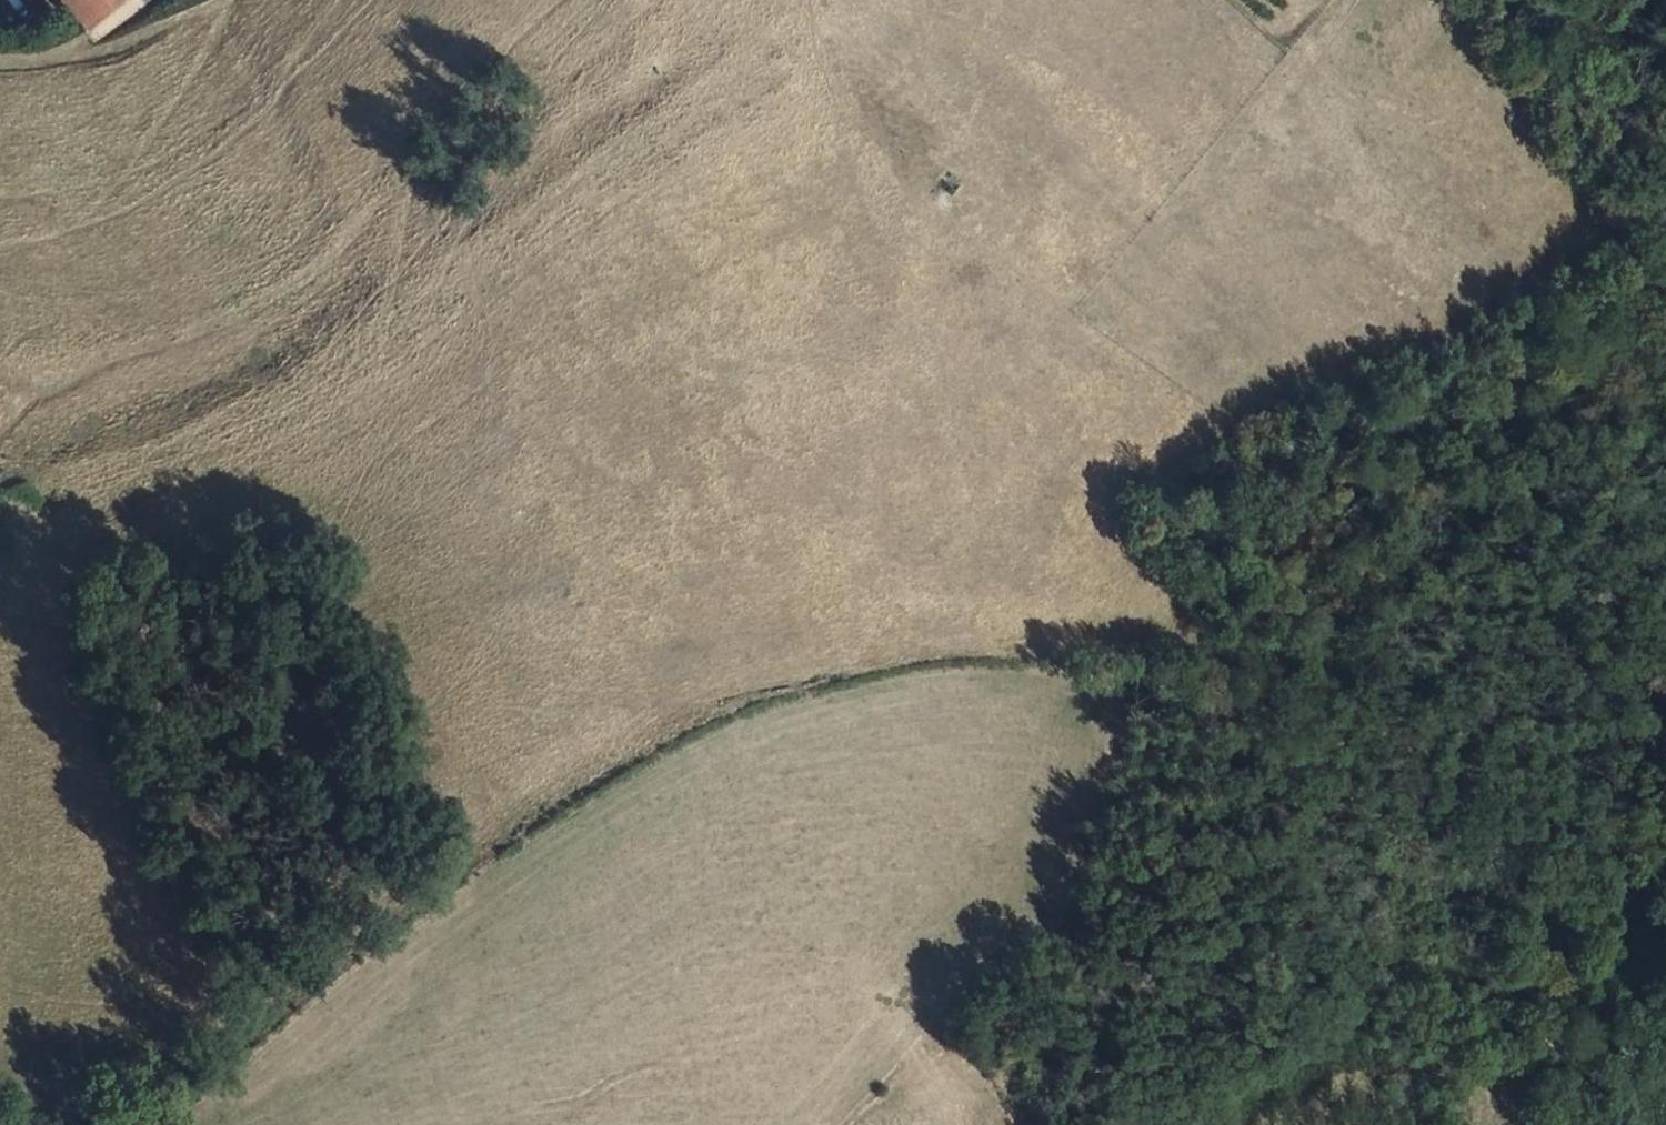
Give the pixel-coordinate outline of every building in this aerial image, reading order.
[(93,27),(125,0),(67,0),(93,27)]
